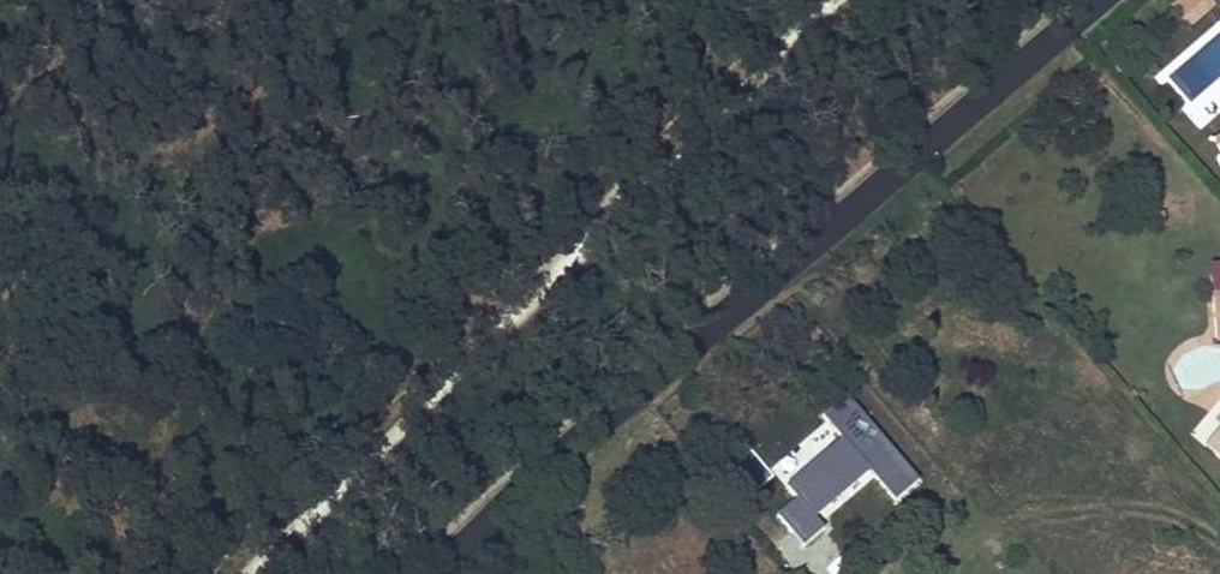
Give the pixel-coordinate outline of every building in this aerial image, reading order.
[(1170,8),(1187,27),(1211,7),(1204,0),(1180,0),(1170,8)] [(777,516),(803,546),(825,527),(816,516),(868,472),(894,502),(920,479),(848,395),(824,416),(844,438),(787,486),(798,499),(777,516)] [(1219,460),(1219,427),(1204,446),(1219,460)] [(774,476),(748,446),(728,465),(754,494),(774,476)]
